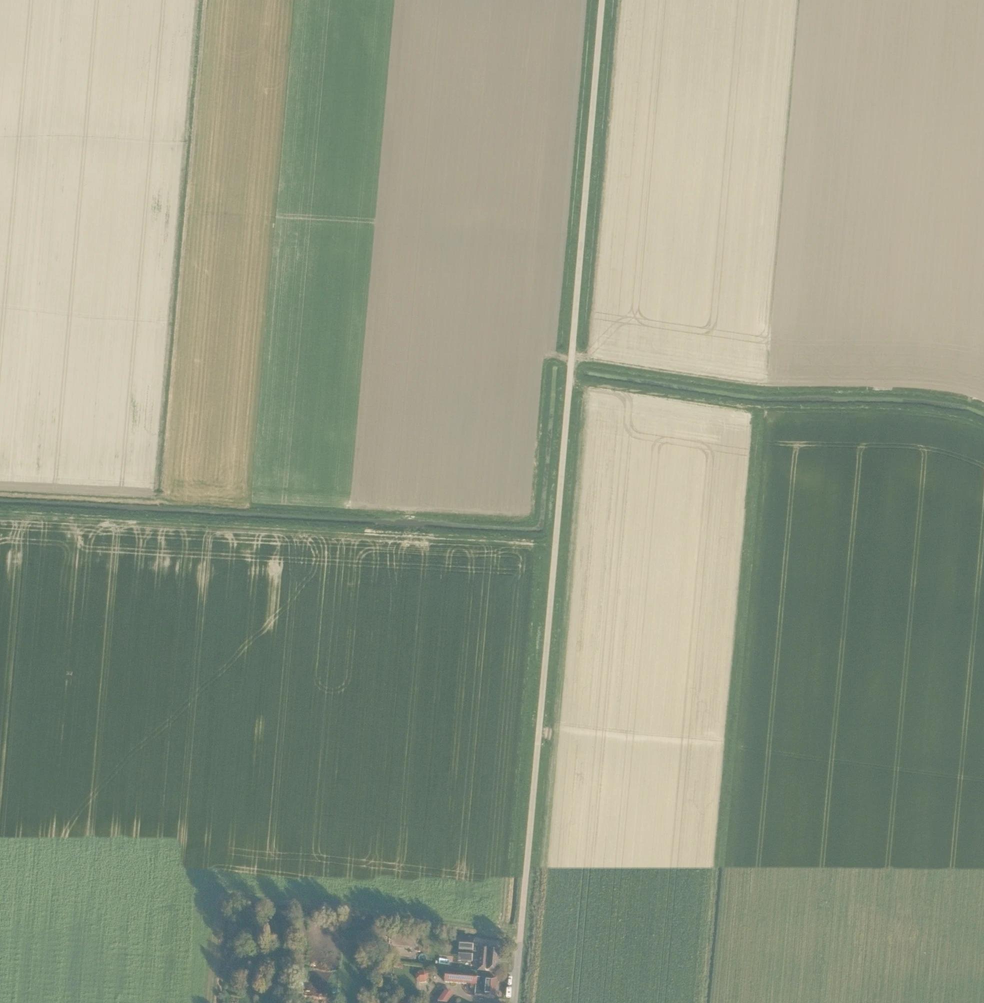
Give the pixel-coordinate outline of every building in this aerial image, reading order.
[(498,972),(500,949),(481,948),(479,971),(498,972)] [(472,963),(473,951),(459,950),(458,962),(472,963)] [(428,974),(424,972),(419,972),(416,975),(416,980),(420,983),(425,983),(429,979),(428,974)] [(484,997),(484,998),(495,999),(497,979),(486,978),(486,980),(477,979),(477,976),(445,974),(444,983),(470,985),(470,989),(475,989),(475,996),(484,997)]
